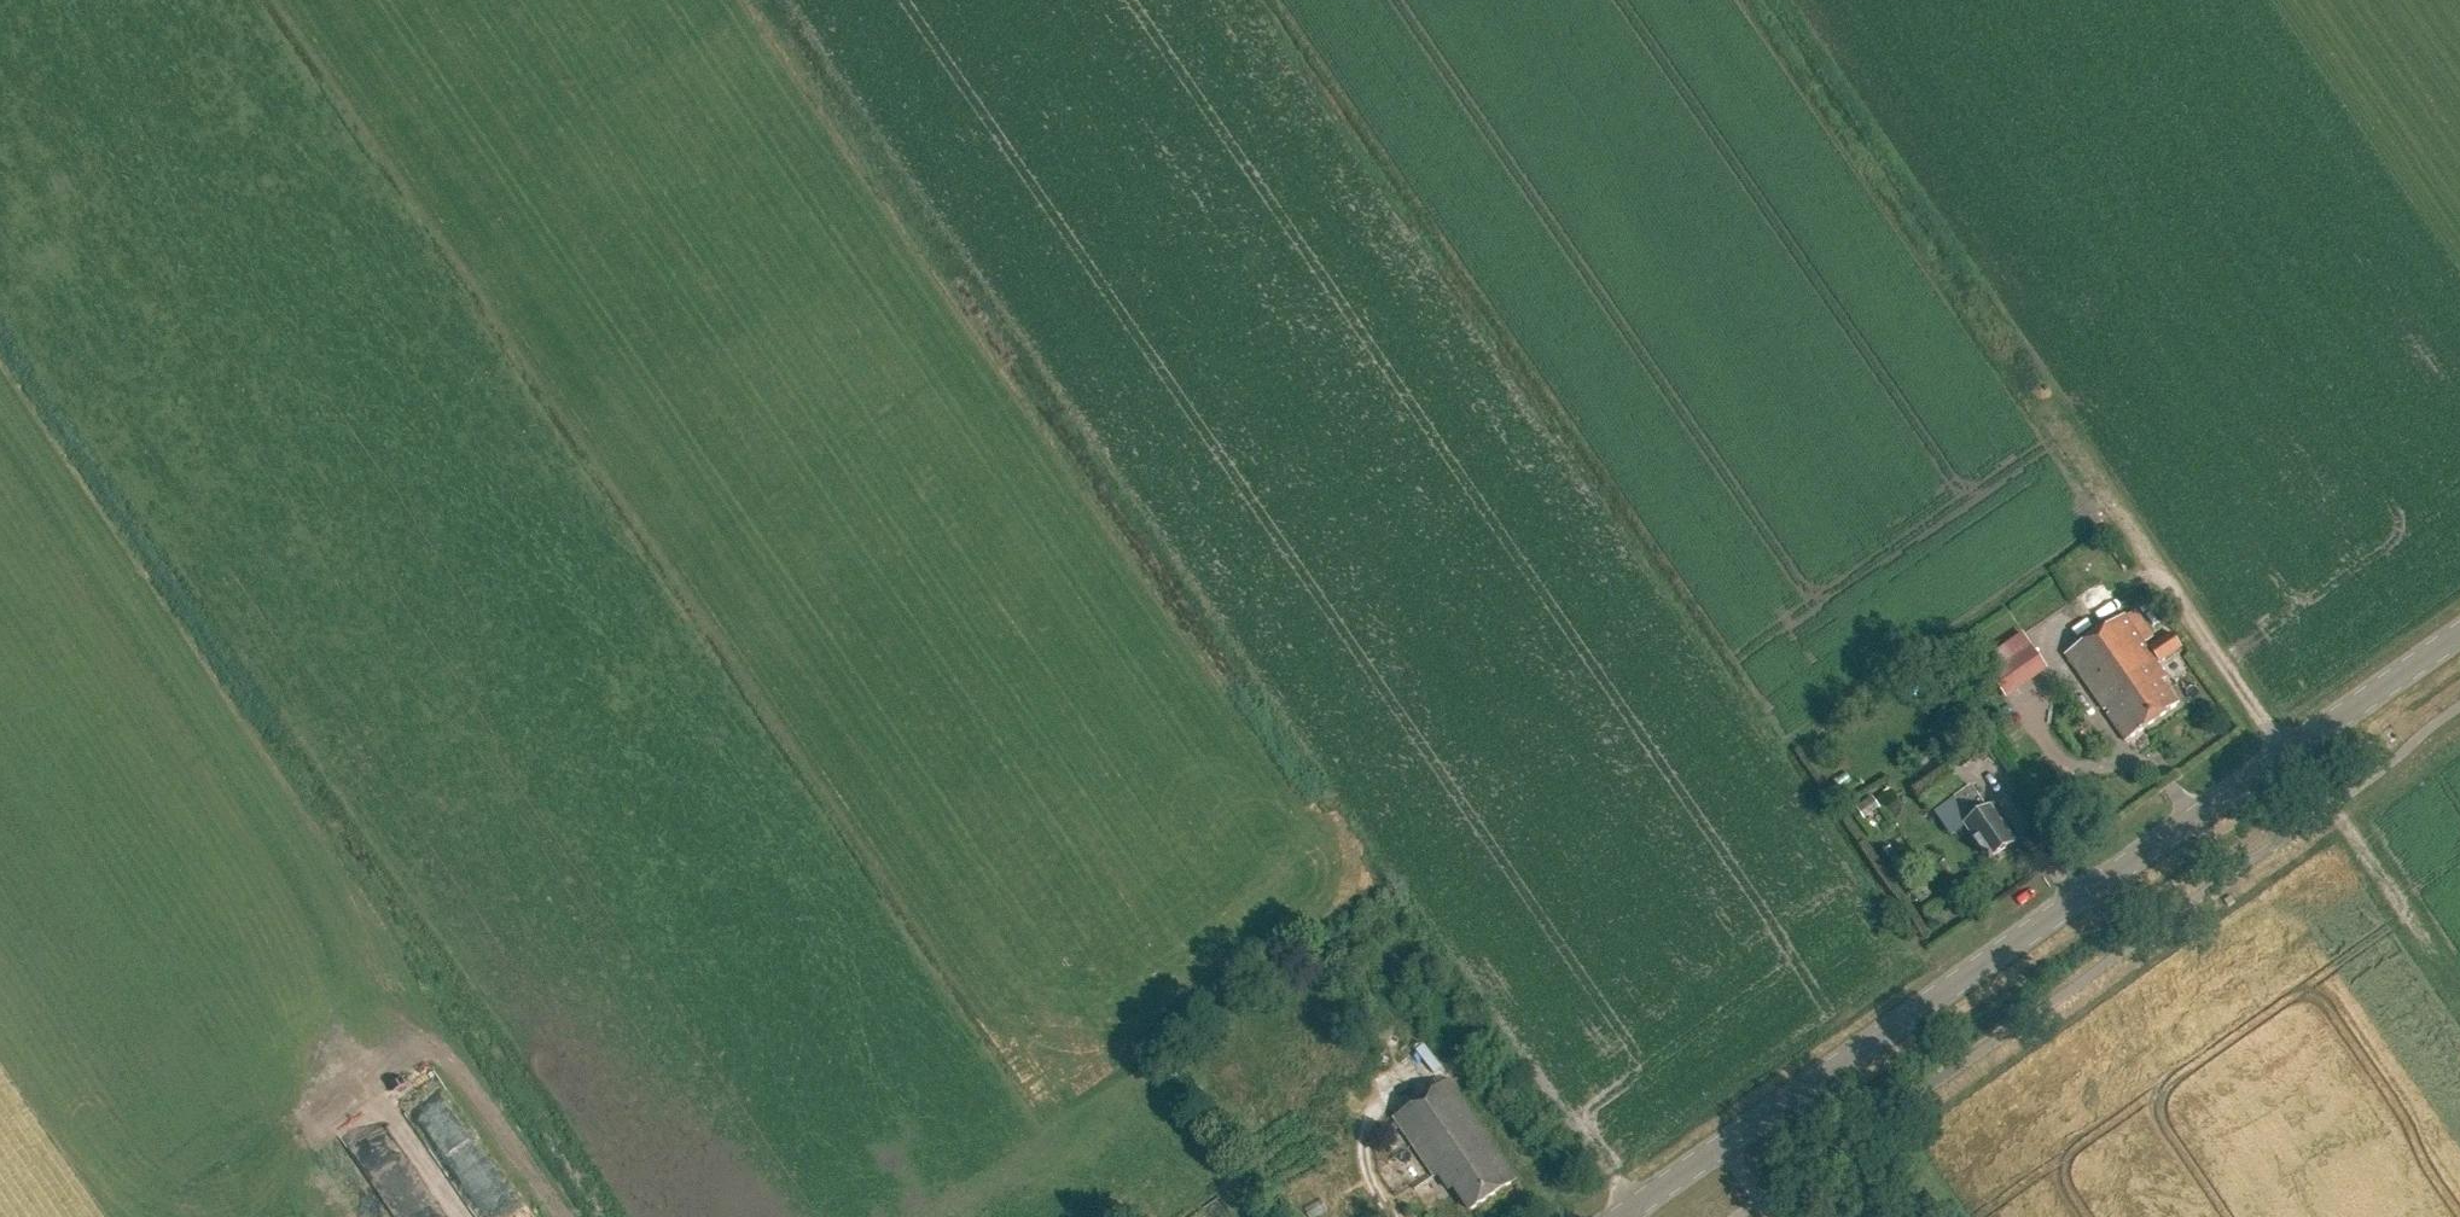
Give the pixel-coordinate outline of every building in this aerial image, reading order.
[(2162,683),(2167,679),(2157,665),(2181,648),(2172,633),(2149,649),(2124,614),(2065,655),(2125,742),(2178,706),(2162,683)] [(1981,660),(1996,681),(2003,675),(2017,694),(2051,670),(2023,631),(1981,660)] [(1948,766),(1913,790),(1928,811),(1962,788),(1948,766)] [(2001,825),(2005,822),(1993,804),(1986,809),(1971,787),(1954,799),(1969,821),(1964,825),(1989,860),(2014,843),(2001,825)] [(1872,798),(1856,810),(1863,820),(1879,809),(1872,798)] [(1453,1187),(1470,1211),(1516,1180),(1448,1080),(1394,1118),(1434,1178),(1438,1175),(1449,1190),(1453,1187)]
